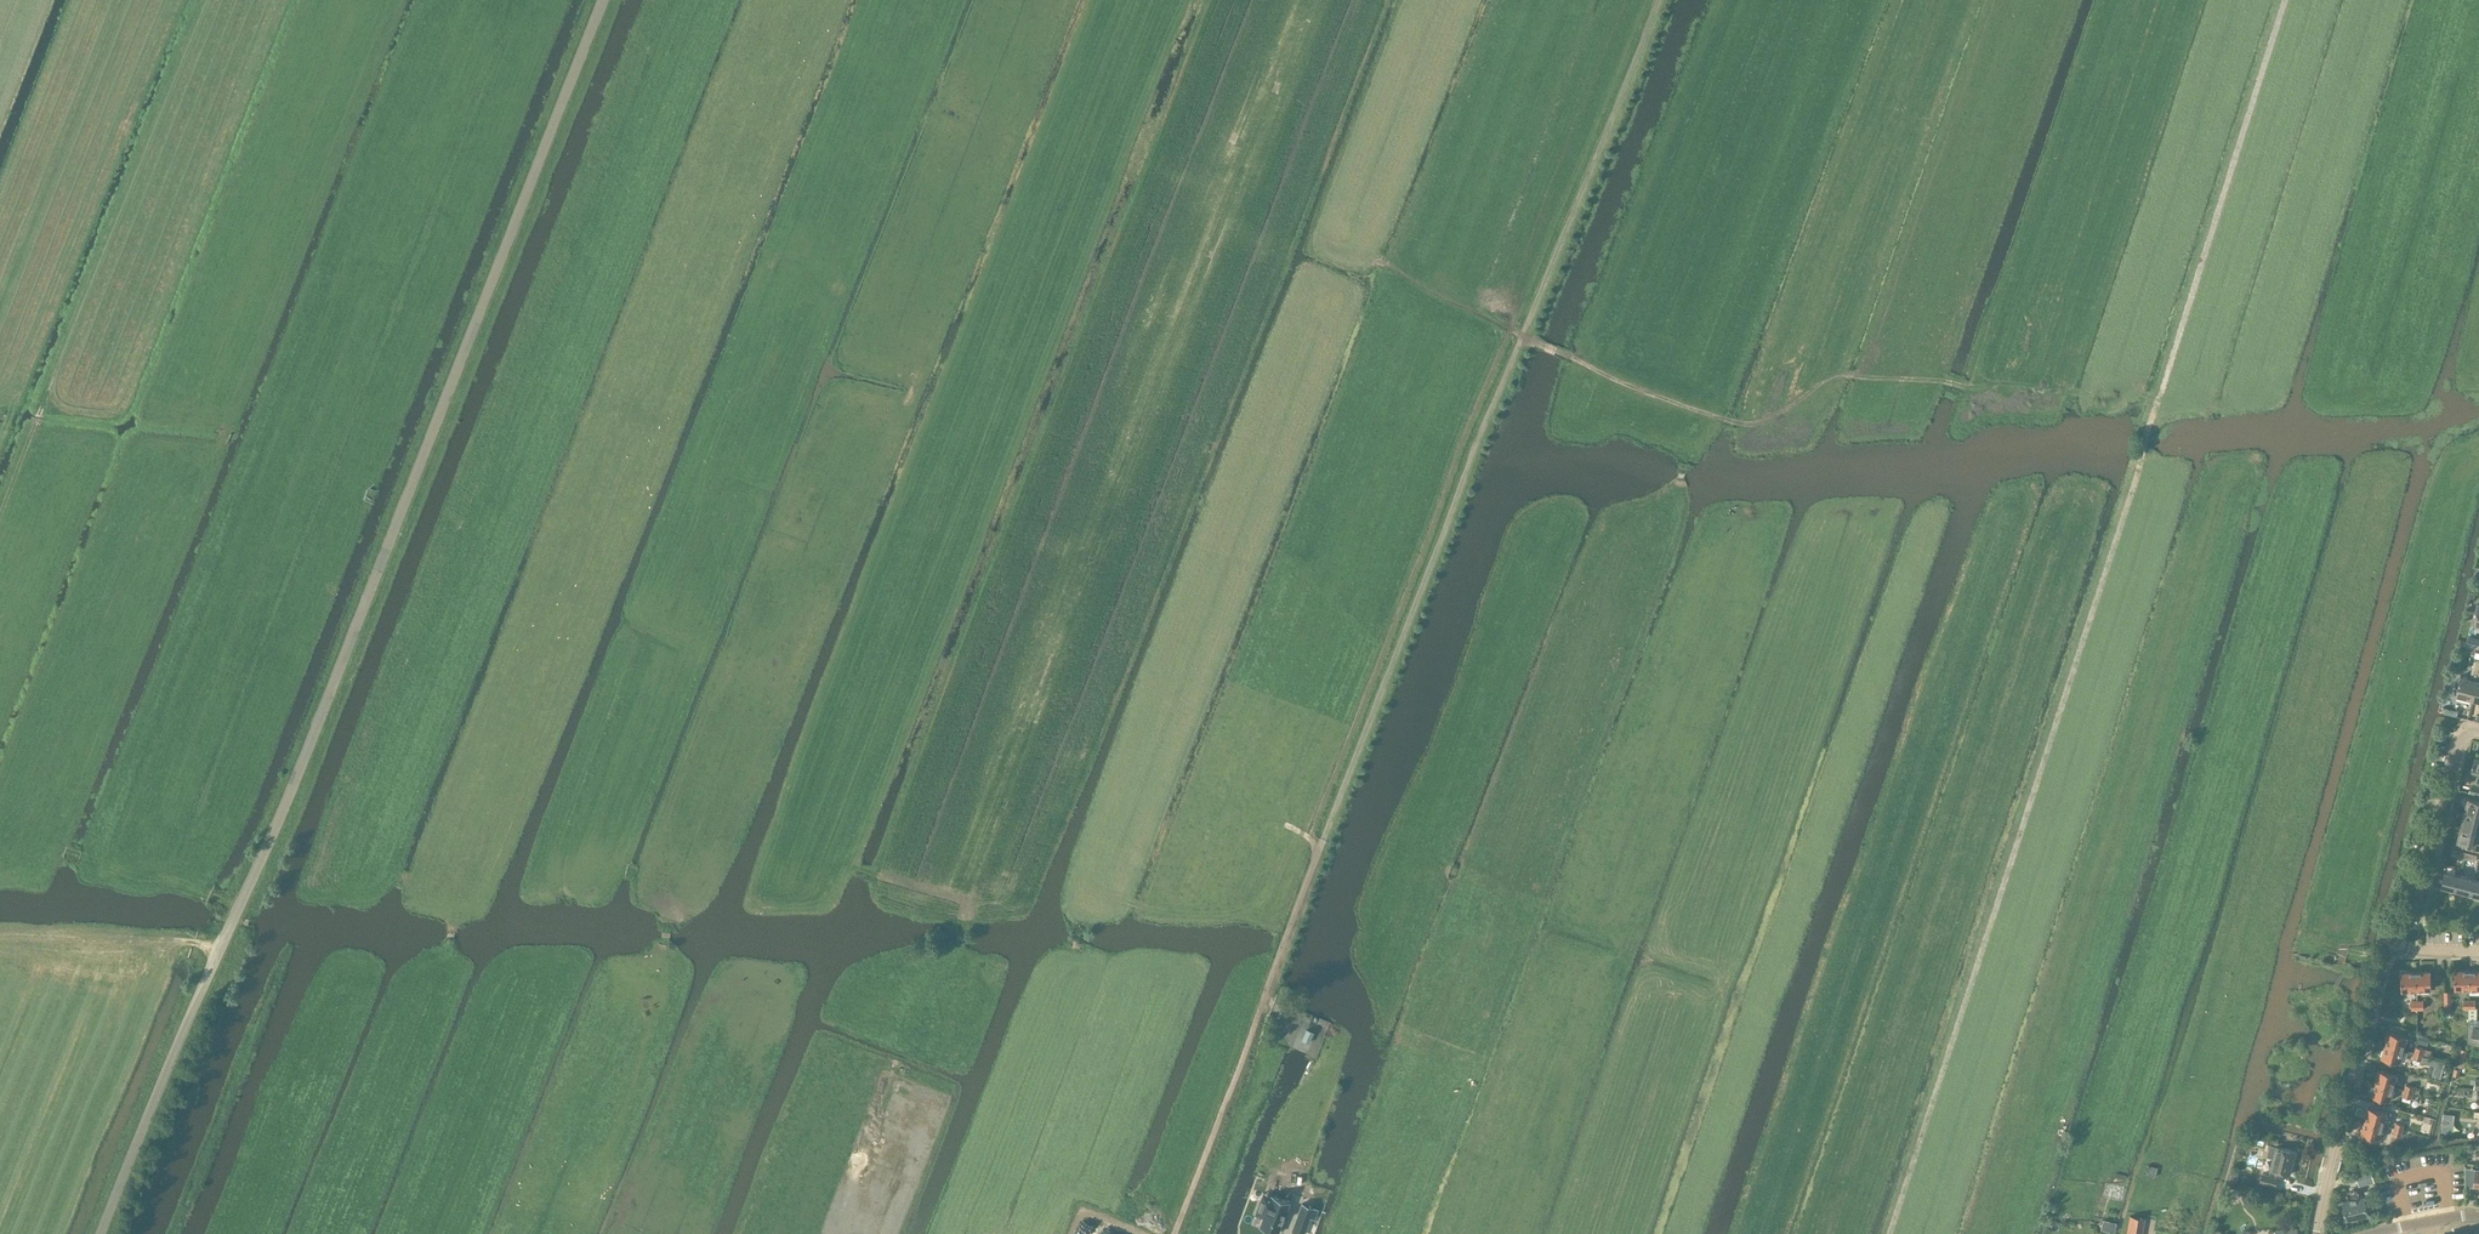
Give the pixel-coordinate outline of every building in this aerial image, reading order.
[(2478,672),(2478,661),(2474,660),(2470,678),(2460,676),(2456,694),(2472,698),(2478,672)] [(2460,710),(2458,716),(2465,718),(2466,717),(2467,712),(2467,711),(2460,710)] [(2472,784),(2470,792),(2478,794),(2478,786),(2472,784)] [(2465,812),(2478,815),(2478,800),(2469,797),(2465,812)] [(2461,826),(2476,830),(2478,821),(2478,822),(2478,815),(2465,812),(2461,826)] [(2461,826),(2457,841),(2464,842),(2463,847),(2475,850),(2478,834),(2478,831),(2476,830),(2461,826)] [(2454,855),(2465,857),(2466,852),(2455,849),(2454,855)] [(2477,855),(2466,852),(2465,857),(2475,860),(2477,855)] [(2456,890),(2460,875),(2446,871),(2442,886),(2456,890)] [(2471,893),(2475,878),(2460,875),(2456,890),(2471,893)] [(2475,878),(2471,893),(2478,895),(2478,879),(2475,878)] [(2455,988),(2470,988),(2471,970),(2456,970),(2455,988)] [(2470,988),(2478,988),(2478,970),(2471,970),(2470,988)] [(2417,989),(2416,971),(2401,972),(2402,990),(2417,989)] [(2431,971),(2416,971),(2417,989),(2432,989),(2431,971)] [(1303,1039),(1309,1042),(1314,1031),(1307,1029),(1303,1039)] [(2385,1044),(2404,1049),(2408,1036),(2389,1031),(2385,1044)] [(2428,1037),(2421,1035),(2419,1034),(2417,1042),(2427,1044),(2429,1037),(2428,1037)] [(2401,1062),(2404,1049),(2385,1044),(2382,1057),(2401,1062)] [(2416,1045),(2414,1052),(2424,1054),(2429,1055),(2430,1050),(2426,1049),(2416,1045)] [(2424,1054),(2414,1052),(2413,1057),(2422,1060),(2424,1054)] [(2430,1063),(2432,1057),(2423,1055),(2423,1057),(2422,1060),(2422,1061),(2430,1063)] [(2464,1067),(2466,1059),(2457,1057),(2455,1065),(2464,1067)] [(2439,1059),(2435,1076),(2440,1077),(2442,1071),(2444,1064),(2444,1061),(2439,1059)] [(2454,1068),(2452,1075),(2459,1076),(2461,1069),(2454,1068)] [(2376,1082),(2394,1087),(2398,1074),(2379,1069),(2376,1082)] [(2391,1100),(2394,1087),(2376,1082),(2372,1095),(2391,1100)] [(2404,1090),(2413,1092),(2415,1086),(2406,1084),(2404,1090)] [(2412,1098),(2413,1092),(2404,1090),(2403,1096),(2412,1098)] [(2366,1119),(2385,1124),(2388,1111),(2369,1106),(2366,1119)] [(2381,1137),(2385,1124),(2366,1119),(2362,1132),(2381,1137)] [(2396,1122),(2394,1127),(2409,1131),(2412,1132),(2413,1126),(2405,1124),(2396,1122)] [(2394,1127),(2393,1133),(2410,1138),(2412,1132),(2409,1131),(2394,1127)] [(2290,1173),(2297,1150),(2271,1143),(2267,1156),(2273,1158),(2270,1167),(2271,1167),(2269,1173),(2263,1172),(2261,1180),(2275,1184),(2278,1176),(2276,1175),(2278,1169),(2290,1173)] [(2370,1168),(2356,1171),(2360,1185),(2374,1181),(2370,1168)] [(2233,1172),(2231,1180),(2238,1181),(2240,1174),(2233,1172)] [(2244,1174),(2242,1182),(2250,1185),(2252,1177),(2244,1174)] [(2347,1218),(2368,1214),(2364,1196),(2359,1197),(2358,1189),(2347,1191),(2349,1199),(2344,1200),(2347,1218)] [(1264,1193),(1256,1214),(1263,1217),(1260,1226),(1281,1233),(1292,1203),(1271,1195),(1271,1196),(1264,1193)] [(1291,1230),(1302,1233),(1304,1233),(1310,1216),(1315,1218),(1318,1208),(1312,1206),(1313,1203),(1308,1201),(1306,1200),(1305,1203),(1302,1202),(1291,1230)] [(2130,1216),(2126,1233),(2142,1233),(2144,1218),(2130,1216)] [(2103,1219),(2100,1229),(2114,1232),(2117,1222),(2103,1219)]
